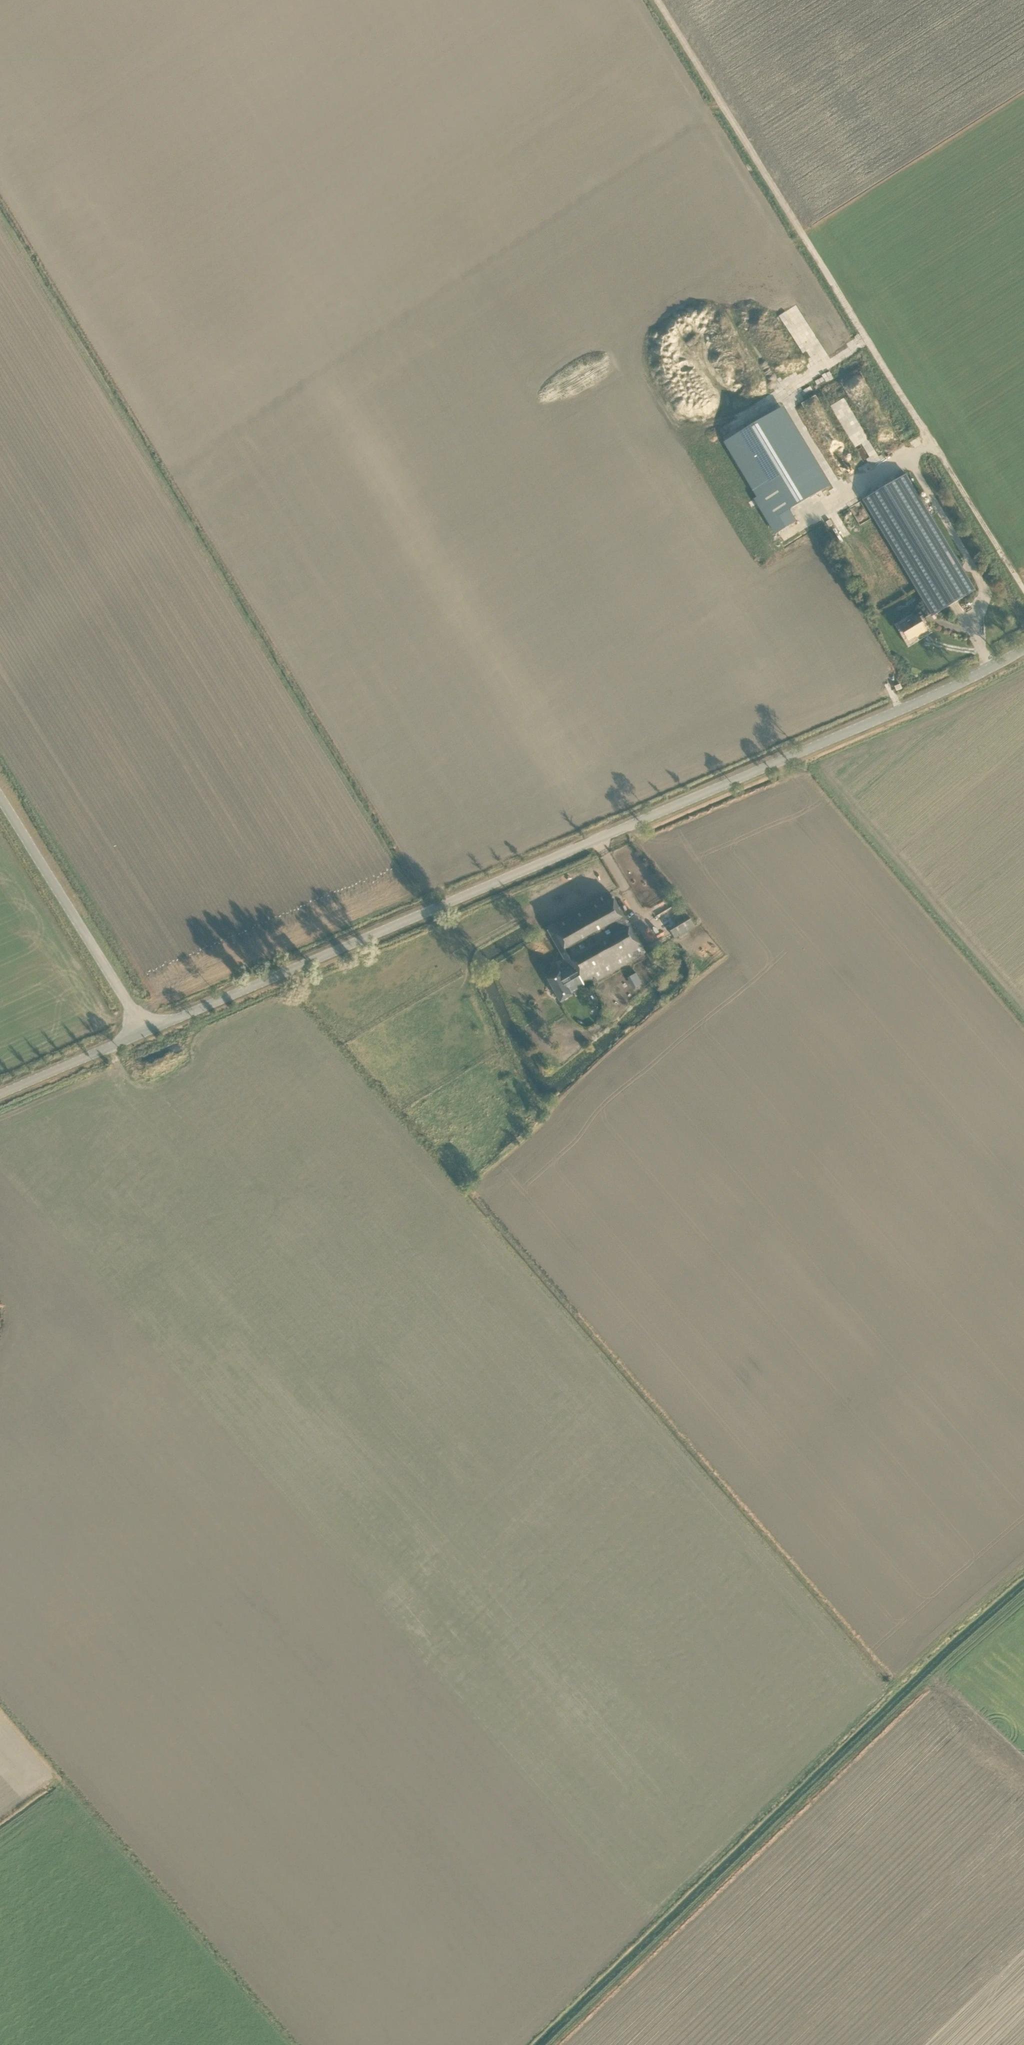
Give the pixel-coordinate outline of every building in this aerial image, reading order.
[(808,412),(823,406),(818,395),(803,401),(808,412)] [(864,459),(878,452),(850,400),(836,407),(864,459)] [(782,408),(725,442),(759,497),(755,499),(776,533),(795,521),(788,510),(829,485),(782,408)] [(932,613),(933,615),(976,590),(907,474),(864,499),(926,604),(913,611),(916,616),(900,625),(909,640),(917,636),(917,637),(928,631),(921,620),(932,613)] [(647,952),(610,892),(547,929),(571,968),(561,973),(560,972),(549,978),(563,1002),(574,995),(572,993),(585,985),(586,987),(647,952)] [(680,936),(681,938),(688,934),(687,932),(695,927),(689,916),(669,928),(675,939),(680,936)]
